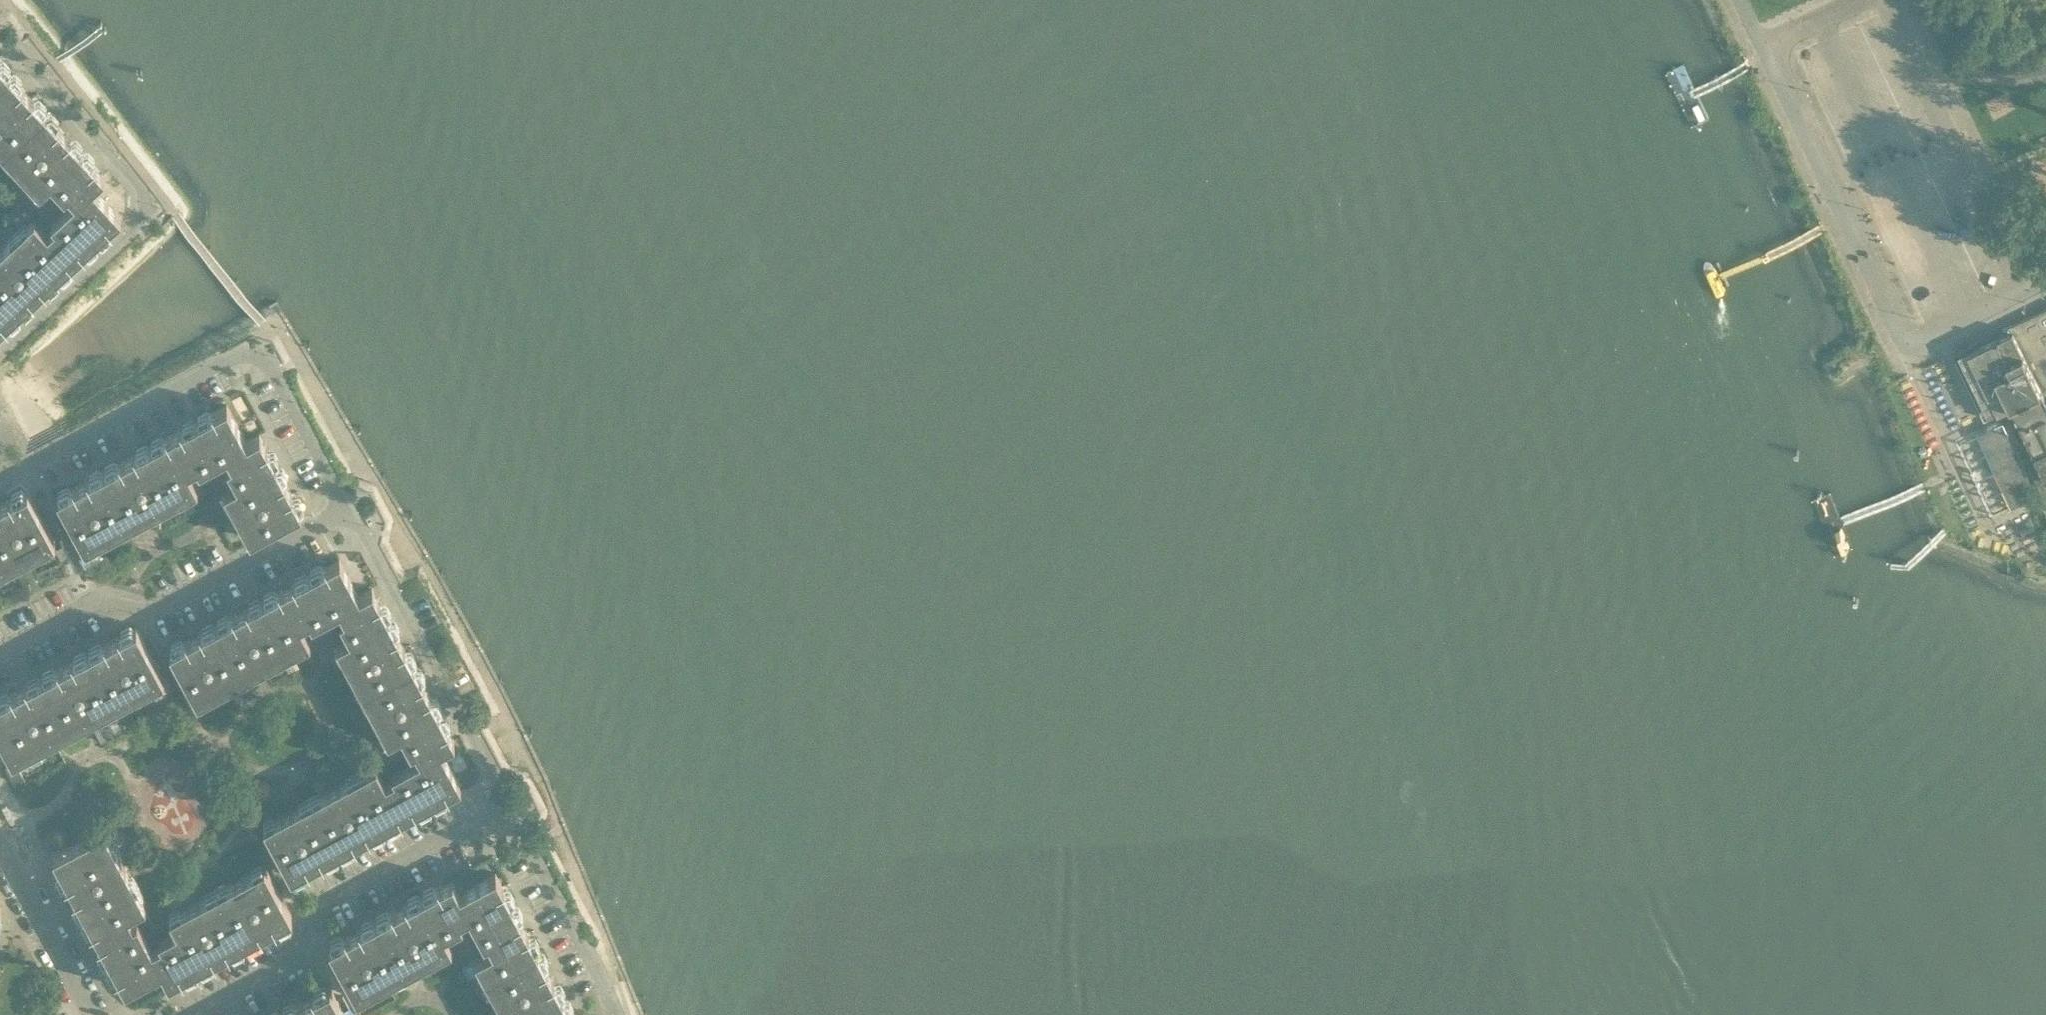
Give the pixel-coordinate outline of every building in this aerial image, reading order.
[(8,71),(0,63),(0,79),(8,71)] [(2,149),(44,110),(8,71),(0,79),(0,148),(2,149)] [(44,110),(2,149),(38,189),(40,188),(81,150),(44,110)] [(81,150),(40,188),(52,201),(67,187),(77,198),(68,207),(96,237),(120,214),(92,184),(103,174),(81,150)] [(67,187),(52,201),(35,217),(33,216),(17,230),(57,273),(96,237),(68,207),(77,198),(67,187)] [(17,230),(0,246),(0,289),(18,309),(57,273),(17,230)] [(18,309),(0,289),(0,326),(18,309)] [(2002,330),(2005,335),(1980,347),(1977,342),(1954,353),(1985,419),(2011,406),(2043,391),(2045,397),(2045,309),(2002,330)] [(2043,391),(2011,406),(2034,453),(2027,457),(2026,456),(2025,457),(2041,491),(2044,489),(2043,488),(2045,486),(2045,397),(2043,391)] [(226,403),(197,419),(196,419),(216,455),(226,449),(233,463),(217,471),(225,487),(274,461),(258,433),(245,440),(226,403)] [(196,419),(150,444),(178,495),(196,485),(195,483),(217,471),(233,463),(226,449),(216,455),(196,419)] [(2005,420),(1959,441),(1992,515),(2038,494),(2005,420)] [(150,444),(103,469),(131,520),(178,495),(150,444)] [(274,461),(225,487),(223,489),(249,537),(300,510),(274,461)] [(103,469),(56,495),(83,546),(131,520),(103,469)] [(0,502),(0,551),(7,565),(54,540),(26,488),(0,502)] [(193,502),(186,506),(189,512),(196,508),(193,502)] [(338,557),(309,573),(328,609),(339,603),(346,616),(329,625),(337,641),(387,614),(371,586),(358,593),(338,557)] [(346,616),(339,603),(328,609),(309,573),(262,598),(290,649),(309,639),(308,636),(329,625),(346,616)] [(13,576),(0,584),(0,585),(4,591),(17,583),(13,576)] [(262,598),(216,623),(244,674),(290,649),(262,598)] [(387,614),(337,641),(335,642),(361,690),(413,663),(387,614)] [(196,700),(244,674),(216,623),(169,648),(196,700)] [(136,626),(88,651),(115,703),(163,677),(136,626)] [(88,651),(42,676),(69,728),(115,703),(88,651)] [(413,663),(361,690),(387,738),(389,737),(438,709),(413,663)] [(11,759),(69,728),(42,676),(0,698),(0,738),(11,759)] [(438,709),(389,737),(398,753),(416,743),(422,756),(411,762),(430,798),(460,783),(440,746),(453,739),(438,709)] [(375,762),(356,772),(384,823),(430,798),(411,762),(422,756),(416,743),(398,753),(376,764),(375,762)] [(22,775),(15,761),(5,767),(12,780),(22,775)] [(356,772),(310,797),(338,848),(384,823),(356,772)] [(290,874),(338,848),(310,797),(262,822),(290,874)] [(108,825),(121,818),(116,808),(103,816),(108,825)] [(52,853),(83,911),(134,884),(103,825),(52,853)] [(244,859),(259,853),(257,848),(242,853),(244,859)] [(216,888),(233,919),(244,940),(291,914),(263,863),(216,888)] [(474,920),(510,901),(494,871),(458,891),(451,878),(423,893),(450,942),(465,934),(456,916),(468,909),(474,920)] [(154,925),(143,904),(145,903),(134,884),(83,911),(108,957),(144,938),(150,948),(163,941),(154,925)] [(244,940),(233,919),(216,888),(169,914),(170,916),(196,965),(244,940)] [(451,944),(450,942),(423,893),(375,919),(403,970),(451,944)] [(456,916),(465,934),(476,955),(474,956),(484,976),(536,948),(510,901),(474,920),(468,909),(456,916)] [(163,941),(150,948),(144,938),(108,957),(124,987),(160,968),(167,981),(196,965),(170,916),(154,925),(163,941)] [(355,996),(403,970),(375,919),(327,944),(355,996)] [(484,976),(506,1014),(523,1014),(561,995),(536,948),(484,976)] [(281,1010),(284,1014),(345,1014),(329,984),(281,1010)] [(523,1014),(572,1014),(561,995),(523,1014)]
